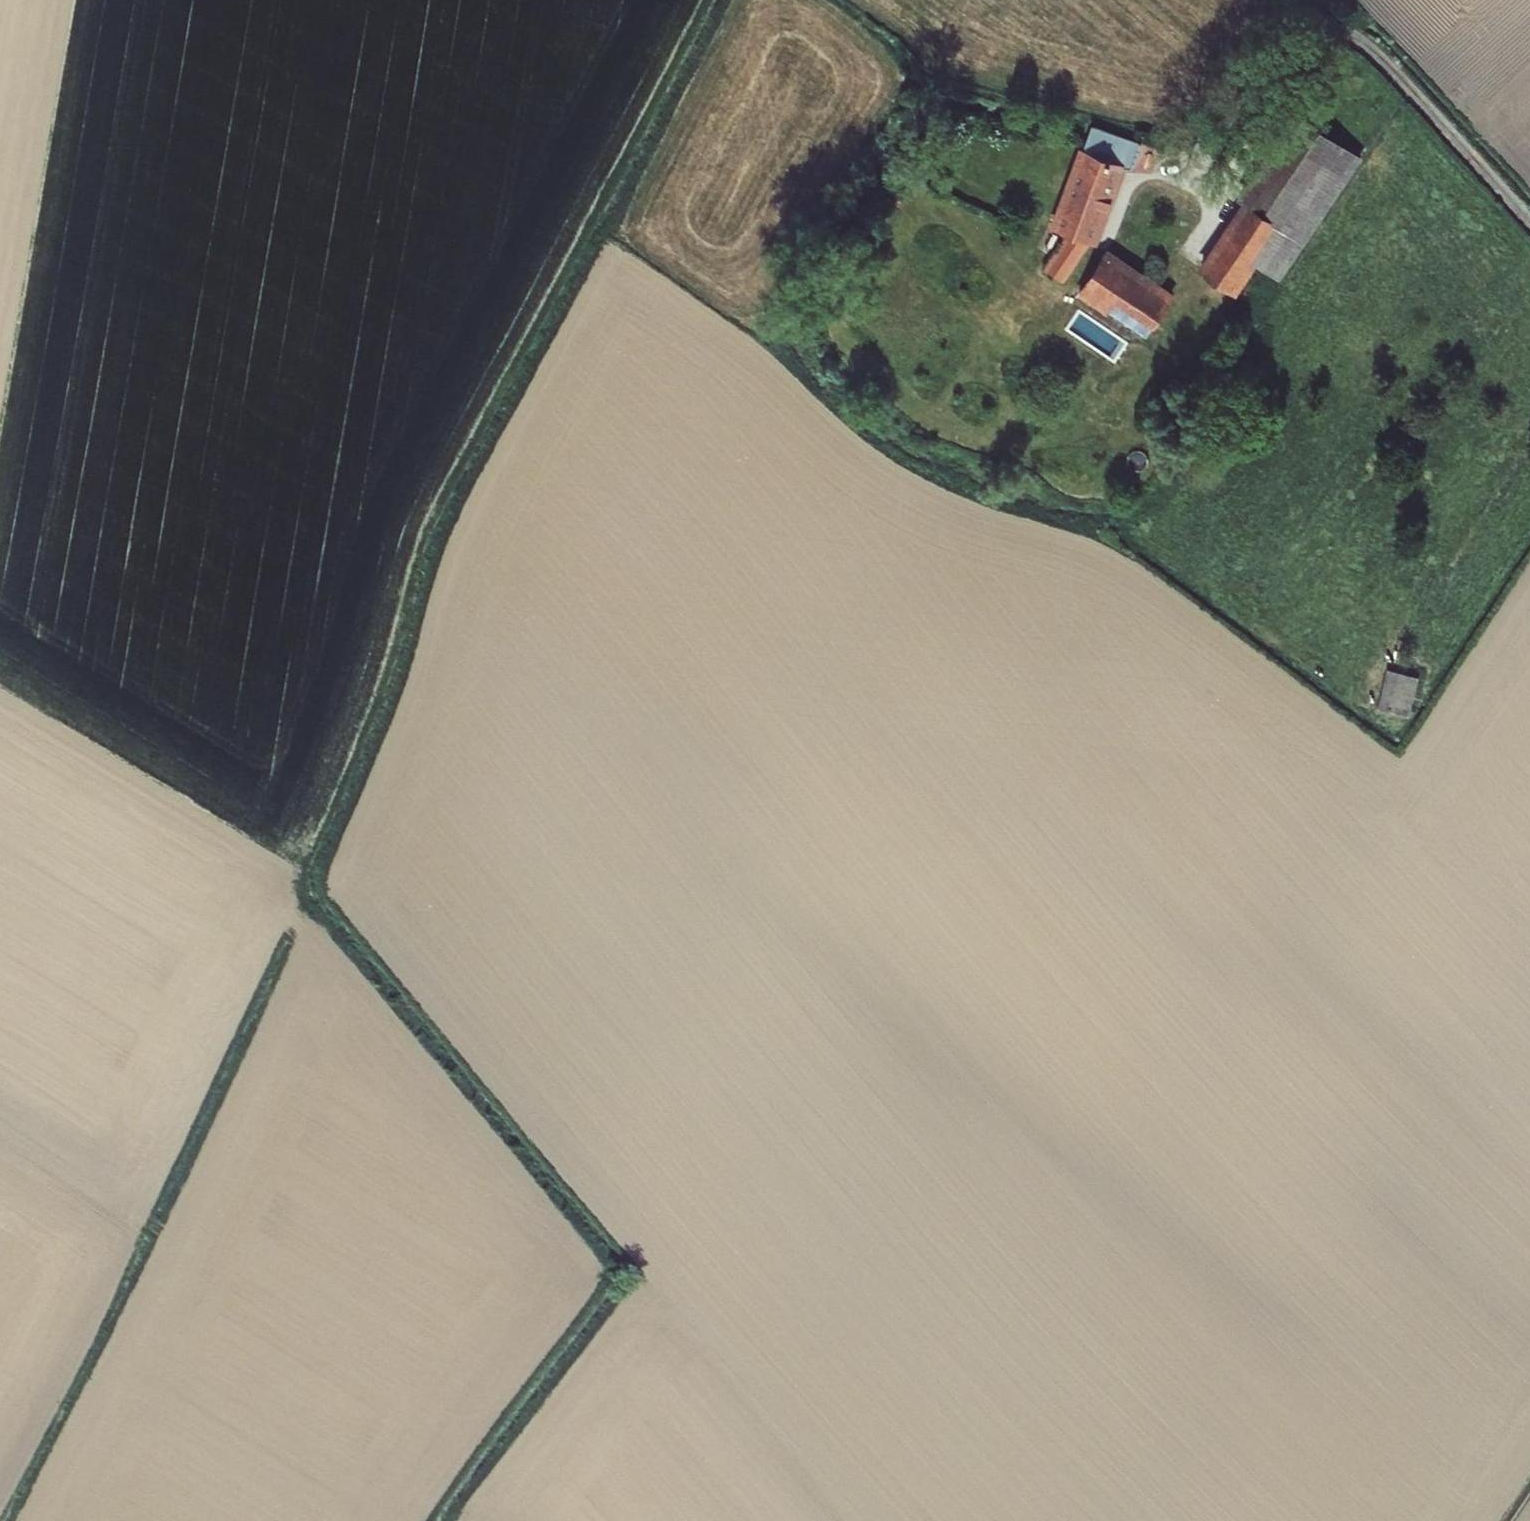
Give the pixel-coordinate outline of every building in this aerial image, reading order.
[(1295,119),(1238,199),(1247,204),(1278,222),(1252,258),(1275,275),(1356,163),(1295,119)] [(1084,148),(1081,156),(1100,168),(1132,171),(1134,167),(1084,148)] [(1064,248),(1039,283),(1058,294),(1085,256),(1111,185),(1125,190),(1132,171),(1100,168),(1081,156),(1049,242),(1064,248)] [(1278,222),(1247,204),(1203,268),(1231,287),(1252,258),(1278,222)] [(1172,304),(1103,264),(1076,307),(1146,348),(1172,304)] [(1211,362),(1227,335),(1172,304),(1146,348),(1200,381),(1211,362)] [(1389,667),(1382,706),(1413,712),(1421,673),(1389,667)]
